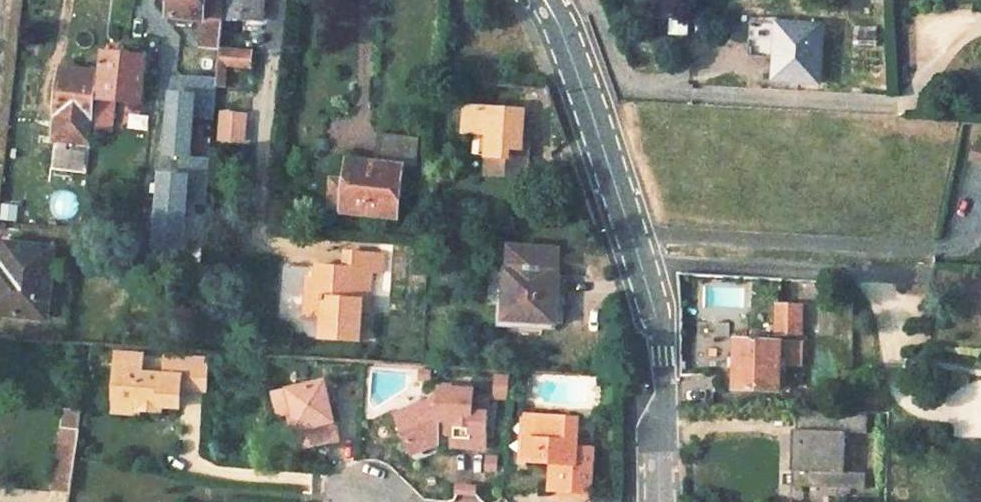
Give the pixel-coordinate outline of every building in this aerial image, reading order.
[(168,16),(202,19),(220,21),(220,13),(221,0),(169,0),(168,16)] [(220,13),(261,17),(263,0),(221,0),(220,13)] [(669,8),(669,36),(688,35),(688,8),(669,8)] [(202,19),(199,44),(218,45),(220,21),(202,19)] [(779,24),(751,23),(749,56),(777,57),(779,24)] [(823,27),(779,24),(777,57),(776,79),(820,82),(823,27)] [(250,51),(218,47),(217,61),(225,62),(248,65),(250,51)] [(145,56),(104,52),(95,128),(112,130),(116,100),(140,103),(145,56)] [(225,62),(217,61),(215,77),(215,85),(223,86),(225,62)] [(96,71),(62,67),(54,138),(88,142),(96,71)] [(215,85),(215,77),(188,75),(186,94),(170,92),(164,153),(181,155),(179,175),(162,173),(155,248),(182,250),(186,195),(206,196),(209,157),(189,155),(192,115),(212,116),(215,85)] [(495,133),(490,172),(529,177),(532,149),(525,148),(526,137),(529,113),(473,106),(470,130),(495,133)] [(247,144),(248,111),(219,110),(218,143),(247,144)] [(417,134),(379,130),(376,163),(401,165),(415,166),(417,134)] [(88,172),(88,148),(53,147),(52,172),(88,172)] [(376,163),(346,160),(344,181),(341,212),(397,218),(401,165),(376,163)] [(344,181),(329,180),(326,211),(341,212),(344,181)] [(7,242),(3,276),(0,275),(0,314),(46,319),(54,246),(7,242)] [(353,250),(345,249),(344,266),(352,266),(353,250)] [(513,273),(511,273),(509,307),(502,305),(500,332),(529,333),(531,326),(563,328),(564,301),(557,300),(559,276),(556,276),(558,253),(515,249),(513,273)] [(344,266),(317,265),(316,280),(326,280),(326,295),(307,295),(306,316),(323,317),(322,338),(360,340),(361,308),(362,293),(370,293),(371,269),(382,270),(383,251),(353,250),(352,266),(344,266)] [(316,280),(307,279),(307,295),(326,295),(326,280),(316,280)] [(370,293),(362,293),(361,308),(370,309),(370,293)] [(800,304),(779,303),(778,333),(799,333),(800,304)] [(801,344),(737,341),(734,388),(779,390),(780,368),(800,369),(801,344)] [(136,354),(112,351),(111,365),(135,367),(136,354)] [(135,367),(111,365),(108,402),(129,405),(129,413),(142,414),(143,406),(156,407),(157,392),(202,395),(205,359),(160,355),(159,376),(134,375),(135,367)] [(320,385),(272,398),(278,420),(288,417),(298,456),(337,446),(320,385)] [(827,393),(809,391),(808,408),(826,409),(827,393)] [(470,393),(438,392),(437,405),(431,405),(395,422),(411,456),(440,443),(440,435),(451,436),(452,445),(483,447),(484,413),(470,414),(470,393)] [(129,405),(108,402),(107,414),(128,416),(129,413),(129,405)] [(839,490),(865,490),(866,472),(847,472),(848,435),(870,436),(871,414),(799,412),(798,432),(791,432),(789,501),(838,501),(839,490)] [(72,490),(82,419),(63,416),(53,488),(72,490)] [(531,419),(517,417),(515,464),(523,464),(524,444),(530,444),(531,419)] [(566,421),(531,419),(530,444),(524,444),(523,464),(541,466),(550,467),(548,490),(576,492),(578,451),(567,450),(564,447),(566,421)] [(550,467),(541,466),(540,490),(548,490),(550,467)]
